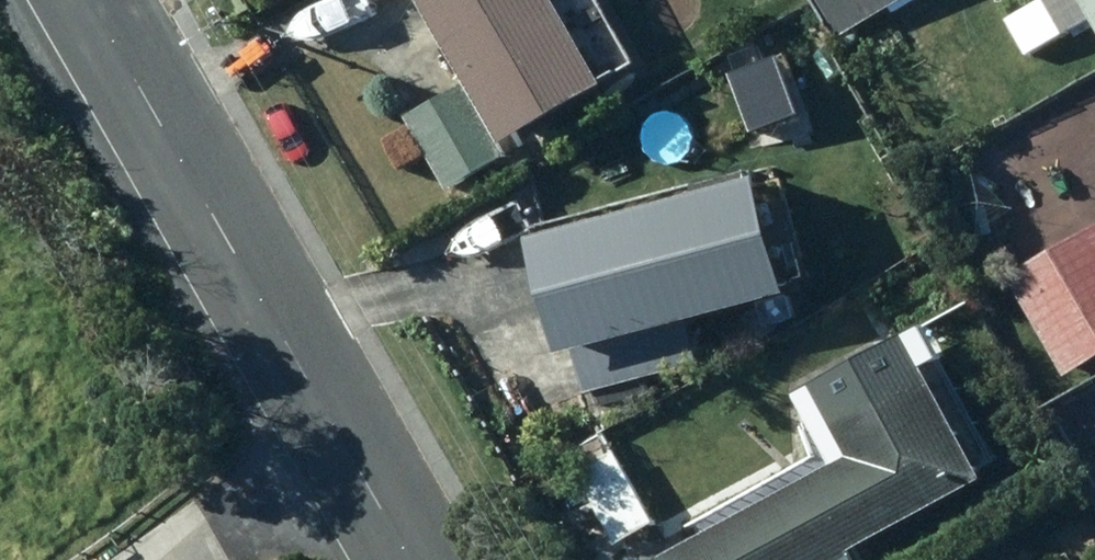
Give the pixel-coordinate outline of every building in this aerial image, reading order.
[(516,150),(619,91),(567,0),(430,0),(516,150)] [(846,41),(919,0),(823,0),(846,41)] [(1048,1),(1013,21),(1033,57),(1094,22),(1094,0),(1047,0),(1048,1)] [(703,86),(724,143),(753,132),(732,76),(703,86)] [(413,122),(454,192),(513,159),(472,88),(413,122)] [(696,332),(806,304),(798,272),(821,266),(801,189),(779,195),(777,189),(545,248),(574,363),(583,361),(591,394),(704,366),(696,332)] [(1014,281),(1069,378),(1094,364),(1094,235),(1014,281)] [(840,478),(679,559),(862,559),(998,490),(991,477),(1013,466),(987,416),(965,427),(939,374),(947,370),(927,332),(799,398),(840,478)] [(608,434),(571,455),(624,548),(661,526),(608,434)]
